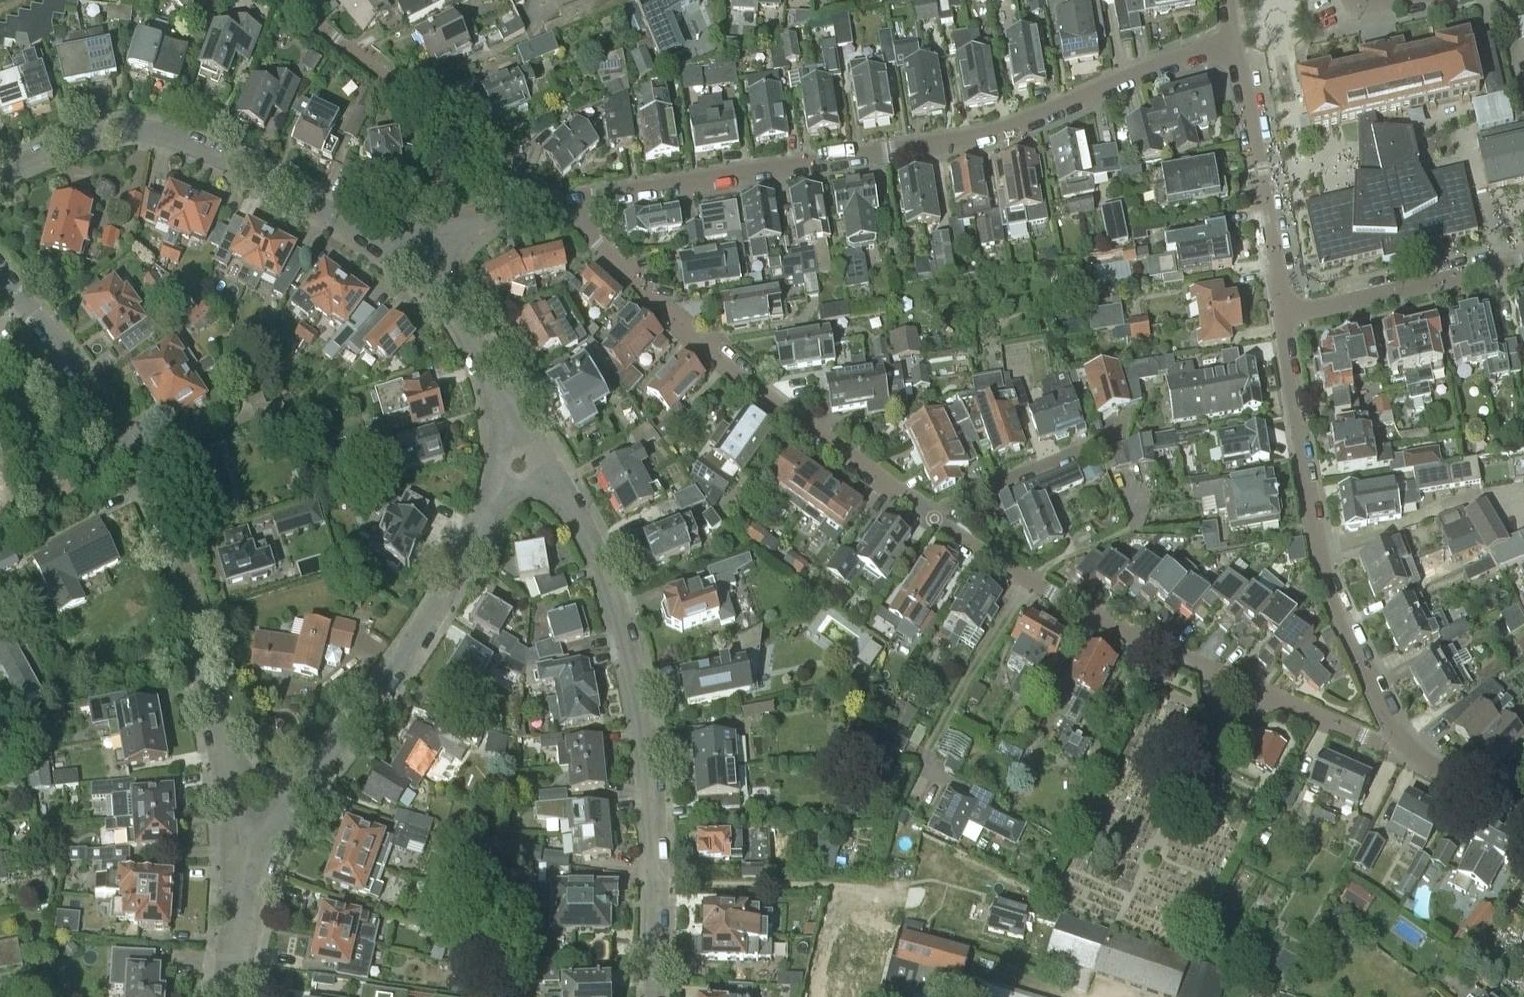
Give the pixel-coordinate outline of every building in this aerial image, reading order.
[(55,1),(53,16),(65,18),(66,9),(64,9),(66,0),(55,0),(55,1)] [(64,9),(66,9),(77,11),(89,13),(90,5),(89,5),(77,3),(77,0),(66,0),(64,9)] [(197,24),(197,25),(195,30),(207,35),(215,13),(203,0),(174,0),(197,24)] [(354,21),(357,18),(366,30),(390,12),(381,0),(338,0),(354,21)] [(399,6),(398,5),(396,7),(407,28),(409,27),(408,26),(444,8),(444,10),(464,0),(411,0),(399,6)] [(513,9),(525,3),(523,0),(509,0),(513,9)] [(587,0),(584,0),(577,3),(578,4),(585,23),(595,19),(587,0)] [(595,19),(605,15),(599,0),(587,0),(595,19)] [(605,15),(614,11),(610,0),(599,0),(605,15)] [(614,11),(624,8),(621,0),(610,0),(614,11)] [(644,12),(661,56),(682,47),(670,17),(700,5),(699,0),(659,0),(661,6),(644,12)] [(759,0),(731,0),(731,10),(757,12),(757,7),(758,7),(759,0)] [(922,0),(911,2),(914,25),(939,20),(936,0),(922,0)] [(939,20),(939,23),(953,21),(951,0),(936,0),(939,20)] [(1044,0),(1029,0),(1031,16),(1047,13),(1044,0)] [(1047,13),(1048,23),(1057,22),(1060,39),(1053,40),(1056,55),(1062,54),(1064,65),(1081,62),(1071,0),(1044,0),(1047,13)] [(1081,62),(1098,60),(1095,42),(1104,41),(1100,14),(1091,16),(1089,6),(1122,1),(1122,0),(1071,0),(1081,62)] [(1124,1),(1130,33),(1141,31),(1137,10),(1145,8),(1146,15),(1195,7),(1194,0),(1130,0),(1124,1)] [(585,23),(578,4),(568,8),(576,26),(585,23)] [(28,28),(30,28),(42,30),(43,23),(41,22),(42,7),(31,6),(30,13),(28,28)] [(119,23),(121,8),(109,6),(108,22),(119,23)] [(133,9),(121,8),(119,23),(131,24),(133,9)] [(576,26),(568,8),(559,12),(562,20),(566,30),(576,26)] [(799,13),(798,28),(809,24),(810,14),(799,13)] [(835,42),(836,49),(853,46),(848,13),(831,16),(835,42)] [(424,51),(474,27),(470,19),(458,24),(453,14),(415,33),(424,51)] [(566,30),(562,20),(544,27),(548,37),(566,30)] [(524,32),(519,21),(497,32),(502,43),(524,32)] [(53,24),(43,23),(42,30),(43,36),(53,30),(52,24),(53,24)] [(163,45),(164,45),(169,28),(156,23),(151,41),(137,37),(127,70),(153,78),(163,45)] [(233,37),(219,31),(215,30),(200,68),(227,78),(238,52),(250,57),(260,32),(239,23),(233,37)] [(474,27),(424,51),(433,69),(471,51),(467,42),(478,36),(474,27)] [(29,37),(26,37),(28,43),(43,36),(42,30),(30,28),(29,37)] [(207,35),(195,30),(189,45),(201,49),(207,35)] [(1120,45),(1129,43),(1127,30),(1118,31),(1120,45)] [(93,82),(117,77),(110,43),(106,44),(103,31),(82,35),(93,82)] [(895,65),(891,36),(890,31),(878,33),(883,60),(866,62),(876,123),(893,121),(884,66),(895,65)] [(1036,31),(1021,34),(1029,87),(1045,85),(1036,31)] [(916,42),(928,115),(945,112),(936,61),(932,62),(930,53),(924,54),(921,32),(915,33),(917,42),(916,42)] [(969,34),(980,107),(997,104),(986,32),(969,34)] [(786,63),(783,37),(782,33),(753,44),(757,54),(769,50),(769,53),(770,53),(771,58),(758,60),(759,70),(772,68),(773,71),(787,68),(786,63)] [(928,115),(916,42),(906,44),(904,34),(891,36),(895,65),(896,69),(904,67),(912,118),(928,115)] [(980,107),(969,34),(952,37),(964,109),(980,107)] [(1029,87),(1021,34),(1005,36),(1007,50),(1003,51),(1004,62),(1009,61),(1014,90),(1029,87)] [(1484,43),(1492,41),(1491,34),(1483,36),(1484,43)] [(64,88),(90,82),(93,82),(82,35),(69,37),(71,51),(57,54),(64,88)] [(794,35),(783,37),(786,63),(799,61),(794,35)] [(1484,43),(1483,36),(1474,38),(1476,45),(1484,43)] [(552,37),(548,38),(516,51),(523,69),(559,54),(552,37)] [(724,39),(723,55),(736,49),(737,40),(724,39)] [(1352,66),(1353,70),(1352,71),(1342,74),(1342,73),(1339,73),(1340,74),(1330,77),(1329,76),(1328,71),(1322,72),(1319,73),(1316,71),(1309,72),(1307,75),(1304,76),(1304,77),(1298,78),(1302,92),(1300,92),(1303,104),(1304,104),(1310,132),(1340,125),(1340,124),(1359,120),(1372,117),(1449,99),(1449,100),(1479,93),(1473,66),(1474,65),(1471,54),(1470,54),(1467,40),(1461,41),(1461,40),(1458,41),(1455,39),(1448,41),(1446,44),(1443,45),(1438,46),(1439,51),(1438,51),(1438,52),(1428,54),(1428,53),(1426,54),(1426,55),(1418,57),(1416,57),(1416,56),(1414,56),(1413,52),(1402,55),(1402,54),(1398,55),(1399,61),(1391,63),(1391,62),(1390,62),(1387,52),(1389,51),(1388,49),(1386,50),(1386,51),(1376,53),(1376,52),(1373,52),(1374,55),(1376,54),(1378,65),(1376,65),(1377,66),(1369,68),(1367,62),(1363,63),(1363,64),(1352,66)] [(1492,41),(1484,43),(1486,49),(1494,47),(1492,41)] [(836,49),(835,42),(821,44),(822,52),(811,54),(814,70),(823,131),(840,129),(832,80),(841,78),(836,49)] [(1486,49),(1484,43),(1476,45),(1477,51),(1486,49)] [(189,52),(164,45),(163,45),(153,78),(179,86),(189,52)] [(1494,47),(1486,49),(1487,56),(1495,54),(1494,47)] [(12,64),(14,68),(28,109),(53,100),(43,68),(44,64),(41,54),(39,49),(11,58),(12,64)] [(1486,49),(1477,51),(1479,58),(1487,56),(1486,49)] [(640,80),(655,74),(646,51),(631,57),(640,80)] [(610,99),(628,92),(623,52),(594,63),(603,88),(605,87),(610,99)] [(313,75),(322,60),(312,54),(303,69),(313,75)] [(1497,61),(1495,54),(1487,56),(1489,63),(1497,61)] [(711,60),(703,63),(707,89),(738,85),(734,56),(711,60)] [(1487,56),(1479,58),(1480,64),(1489,63),(1487,56)] [(1498,67),(1497,61),(1489,63),(1490,69),(1498,67)] [(876,123),(866,62),(849,65),(859,126),(876,123)] [(1490,69),(1489,63),(1480,64),(1482,71),(1490,69)] [(1500,74),(1498,67),(1490,69),(1491,76),(1500,74)] [(14,68),(0,72),(0,75),(2,81),(0,82),(0,112),(2,117),(28,109),(14,68)] [(1491,76),(1490,69),(1482,71),(1483,78),(1491,76)] [(823,131),(814,70),(797,73),(807,134),(823,131)] [(488,104),(534,86),(528,71),(517,75),(517,74),(481,88),(488,104)] [(680,85),(694,84),(693,71),(679,72),(680,85)] [(263,129),(272,110),(284,115),(298,84),(273,72),(267,86),(253,80),(237,118),(263,129)] [(756,142),(788,137),(780,88),(779,88),(777,74),(746,79),(756,142)] [(1501,80),(1500,74),(1491,76),(1493,82),(1501,80)] [(1493,82),(1491,76),(1483,78),(1485,84),(1493,82)] [(557,77),(534,86),(488,104),(485,105),(490,119),(493,118),(494,120),(517,112),(518,115),(528,111),(526,107),(563,93),(557,77)] [(1503,87),(1501,80),(1493,82),(1494,89),(1503,87)] [(650,85),(662,158),(679,155),(678,149),(682,148),(679,129),(674,130),(671,111),(670,111),(665,82),(650,85)] [(1494,89),(1493,82),(1485,84),(1486,91),(1494,89)] [(662,158),(650,85),(640,88),(645,115),(639,116),(646,160),(662,158)] [(1153,116),(1129,122),(1124,123),(1135,163),(1197,148),(1193,130),(1215,125),(1205,86),(1161,97),(1163,106),(1151,109),(1153,116)] [(1503,87),(1494,89),(1496,96),(1504,94),(1503,87)] [(1494,89),(1486,91),(1488,97),(1496,96),(1494,89)] [(628,92),(610,99),(602,102),(605,119),(630,111),(628,92)] [(1478,130),(1508,123),(1513,122),(1507,95),(1503,96),(1472,103),(1478,130)] [(332,161),(340,145),(329,140),(333,133),(321,126),(328,112),(302,99),(294,114),(305,120),(293,143),(321,157),(322,156),(332,161)] [(722,107),(721,99),(709,101),(716,149),(739,146),(732,105),(722,107)] [(716,149),(709,101),(698,102),(699,110),(689,112),(690,123),(695,153),(716,149)] [(342,135),(353,141),(357,143),(372,114),(358,107),(342,135)] [(630,111),(605,119),(608,143),(635,139),(630,111)] [(1405,172),(1414,166),(1422,147),(1406,135),(1381,134),(1372,117),(1359,120),(1359,134),(1330,152),(1335,183),(1354,183),(1354,193),(1304,204),(1319,269),(1381,254),(1383,263),(1417,255),(1415,247),(1477,233),(1470,201),(1470,200),(1463,169),(1410,181),(1405,172)] [(552,164),(588,132),(577,120),(542,152),(552,164)] [(1476,137),(1488,192),(1523,184),(1523,127),(1476,137)] [(588,132),(552,164),(563,176),(599,144),(588,132)] [(402,177),(417,174),(412,149),(400,151),(397,137),(370,141),(370,143),(368,143),(365,148),(366,156),(371,160),(373,160),(378,186),(394,183),(393,176),(401,175),(402,177)] [(1067,141),(1078,196),(1095,193),(1092,181),(1106,178),(1101,150),(1087,153),(1084,138),(1067,141)] [(1078,196),(1067,141),(1050,144),(1059,187),(1060,187),(1062,200),(1078,196)] [(1048,223),(1045,204),(1041,204),(1039,195),(1045,194),(1042,176),(1036,177),(1033,156),(1016,159),(1027,227),(1048,223)] [(1016,159),(999,162),(1001,174),(997,175),(998,185),(1003,184),(1004,193),(996,194),(999,213),(1000,215),(1004,214),(1007,230),(1027,227),(1016,159)] [(1152,191),(1215,180),(1212,160),(1161,169),(1162,172),(1149,174),(1150,179),(1145,179),(1147,190),(1151,189),(1152,191)] [(999,213),(989,215),(981,164),(965,167),(974,219),(984,217),(985,224),(978,226),(981,247),(1004,243),(1000,215),(999,213)] [(1141,164),(1120,167),(1122,179),(1143,176),(1141,164)] [(974,219),(965,167),(950,170),(958,220),(959,225),(962,224),(974,222),(973,219),(974,219)] [(932,172),(915,175),(923,225),(940,223),(932,172)] [(923,225),(915,175),(898,177),(906,228),(923,225)] [(1215,180),(1152,191),(1155,211),(1219,200),(1219,199),(1227,197),(1224,182),(1216,184),(1215,180)] [(843,219),(873,214),(877,214),(872,181),(833,187),(838,220),(843,219)] [(179,236),(195,199),(171,189),(166,201),(147,193),(142,220),(155,225),(157,221),(171,228),(164,245),(160,257),(168,260),(174,249),(174,248),(180,236),(179,236)] [(818,250),(822,275),(832,272),(827,246),(824,247),(823,242),(829,241),(821,190),(805,192),(815,250),(818,250)] [(788,259),(780,260),(781,270),(769,272),(771,284),(796,280),(804,278),(814,276),(822,275),(818,250),(815,250),(805,192),(790,195),(798,245),(798,251),(787,253),(788,259)] [(56,200),(50,226),(89,235),(91,225),(88,224),(91,209),(89,209),(92,198),(80,195),(77,206),(56,200)] [(128,195),(124,218),(139,221),(143,198),(128,195)] [(775,250),(774,242),(781,241),(774,197),(758,200),(767,257),(769,272),(781,270),(780,260),(779,256),(772,257),(770,251),(775,250)] [(1079,201),(1082,215),(1094,213),(1091,198),(1079,201)] [(219,209),(195,199),(179,236),(180,236),(189,240),(191,236),(205,242),(219,209)] [(767,257),(758,200),(742,202),(749,246),(756,245),(757,253),(762,252),(763,257),(767,257)] [(1082,215),(1079,201),(1067,203),(1070,218),(1082,215)] [(741,235),(736,203),(699,209),(701,224),(704,241),(727,237),(741,235)] [(1127,242),(1120,205),(1100,209),(1108,246),(1127,242)] [(681,230),(678,209),(624,218),(628,239),(681,230)] [(877,241),(873,214),(843,219),(847,245),(848,245),(849,249),(853,252),(874,249),(876,245),(876,241),(877,241)] [(959,225),(958,220),(948,221),(950,237),(952,249),(966,247),(962,224),(959,225)] [(1167,257),(1227,247),(1224,228),(1221,229),(1220,222),(1207,224),(1208,230),(1174,236),(1175,239),(1164,241),(1167,257)] [(704,241),(701,224),(686,226),(689,248),(705,245),(704,241)] [(226,235),(228,230),(218,225),(209,245),(219,249),(226,235)] [(226,235),(219,249),(213,261),(227,268),(233,257),(246,263),(236,282),(245,287),(272,237),(249,225),(240,242),(226,235)] [(89,235),(50,226),(44,251),(65,257),(63,267),(74,270),(77,259),(79,260),(82,245),(86,246),(89,235)] [(102,239),(116,242),(118,232),(104,229),(102,239)] [(729,249),(679,257),(685,291),(740,282),(737,263),(746,261),(741,235),(727,237),(729,249)] [(295,249),(272,237),(245,287),(255,292),(265,273),(278,280),(272,292),(284,299),(300,273),(286,266),(295,249)] [(952,249),(950,237),(930,240),(936,281),(956,278),(952,249)] [(116,242),(102,239),(100,249),(113,252),(116,242)] [(1227,247),(1167,257),(1171,285),(1184,283),(1183,274),(1230,267),(1227,247)] [(174,249),(168,260),(178,264),(184,252),(174,248),(174,249)] [(1136,260),(1148,258),(1147,249),(1135,251),(1136,260)] [(561,250),(528,257),(536,290),(537,290),(535,278),(566,271),(561,250)] [(1044,255),(1045,264),(1058,262),(1057,253),(1044,255)] [(514,260),(513,258),(485,273),(487,276),(481,279),(489,294),(495,291),(496,294),(512,286),(528,291),(536,290),(528,257),(514,260)] [(915,260),(917,277),(929,276),(927,258),(915,260)] [(322,314),(346,282),(325,266),(308,290),(304,287),(291,304),(308,316),(314,308),(322,314)] [(594,304),(605,315),(622,297),(594,271),(582,284),(589,290),(581,299),(591,308),(594,304)] [(148,288),(159,280),(154,273),(143,282),(148,288)] [(564,290),(574,280),(567,273),(557,284),(564,290)] [(761,274),(750,276),(751,285),(763,282),(761,274)] [(817,295),(814,276),(804,278),(805,287),(807,297),(817,295)] [(804,278),(796,280),(797,288),(805,287),(804,278)] [(159,280),(148,288),(154,297),(166,289),(159,280)] [(574,280),(564,290),(571,296),(580,286),(574,280)] [(100,324),(133,300),(127,291),(123,294),(114,281),(85,303),(100,324)] [(366,297),(346,282),(322,314),(330,320),(333,317),(345,326),(366,297)] [(1199,321),(1238,315),(1235,297),(1223,300),(1221,288),(1208,290),(1207,285),(1189,288),(1190,293),(1188,294),(1190,307),(1196,306),(1199,321)] [(536,290),(529,291),(527,298),(527,302),(538,300),(536,290)] [(725,314),(780,305),(777,290),(763,292),(763,291),(722,298),(725,314)] [(1124,329),(1124,323),(1120,298),(1111,300),(1112,308),(1087,311),(1089,321),(1091,334),(1108,331),(1120,330),(1124,329)] [(1514,301),(1523,346),(1523,299),(1514,301)] [(140,309),(133,300),(100,324),(116,346),(146,324),(137,312),(140,309)] [(535,356),(557,343),(563,353),(578,345),(586,341),(581,331),(573,336),(564,321),(566,319),(556,302),(542,310),(539,303),(515,317),(518,324),(517,324),(535,356)] [(211,314),(204,303),(187,315),(194,325),(211,314)] [(818,308),(821,324),(850,319),(848,304),(818,308)] [(727,330),(769,324),(769,323),(783,321),(780,305),(725,314),(727,330)] [(1486,308),(1467,312),(1479,367),(1481,366),(1486,386),(1495,384),(1494,379),(1510,375),(1505,350),(1500,351),(1495,346),(1486,308)] [(614,362),(650,325),(638,313),(636,315),(630,310),(616,322),(622,329),(602,350),(592,341),(586,347),(595,357),(606,370),(614,362)] [(1479,367),(1467,312),(1448,316),(1452,336),(1448,337),(1455,369),(1470,366),(1470,368),(1479,367)] [(1238,315),(1199,321),(1201,336),(1195,337),(1197,350),(1230,345),(1228,334),(1241,332),(1238,315)] [(389,363),(413,338),(393,318),(382,330),(372,320),(349,344),(342,352),(353,363),(364,352),(371,359),(373,357),(378,352),(389,363)] [(1147,318),(1124,323),(1124,329),(1120,330),(1127,332),(1149,328),(1147,318)] [(1078,336),(1091,334),(1089,321),(1076,323),(1078,336)] [(302,341),(311,329),(304,324),(295,336),(302,341)] [(332,362),(347,346),(349,344),(357,335),(345,326),(344,325),(322,355),(332,362)] [(663,337),(650,325),(614,362),(606,370),(627,395),(643,379),(632,368),(654,345),(661,352),(669,345),(662,338),(663,337)] [(1417,371),(1423,399),(1430,397),(1428,386),(1434,385),(1431,377),(1444,374),(1432,325),(1407,331),(1417,371)] [(594,327),(588,333),(592,340),(599,332),(594,327)] [(1120,330),(1108,331),(1110,340),(1121,338),(1122,341),(1131,339),(1131,341),(1151,338),(1149,328),(1127,332),(1120,330)] [(311,329),(302,341),(310,347),(319,336),(311,329)] [(778,355),(831,347),(828,330),(776,339),(778,355)] [(1417,371),(1407,331),(1402,332),(1402,330),(1382,335),(1388,358),(1386,358),(1392,386),(1405,383),(1406,390),(1409,402),(1423,399),(1417,371)] [(917,331),(889,334),(892,359),(920,356),(917,331)] [(1341,340),(1350,385),(1365,382),(1365,383),(1377,380),(1375,371),(1376,370),(1370,339),(1357,342),(1356,337),(1341,340)] [(1350,385),(1341,340),(1325,343),(1321,350),(1323,361),(1318,362),(1318,364),(1312,365),(1315,380),(1321,379),(1325,399),(1332,398),(1336,413),(1328,415),(1330,424),(1360,418),(1357,404),(1354,404),(1350,385)] [(889,359),(887,342),(872,344),(875,361),(889,359)] [(1518,357),(1516,342),(1505,343),(1507,358),(1510,375),(1521,374),(1518,357)] [(151,396),(188,372),(179,359),(182,357),(174,344),(134,370),(151,396)] [(834,363),(831,347),(778,355),(781,372),(834,363)] [(970,360),(976,359),(979,355),(978,348),(968,350),(970,360)] [(596,424),(590,415),(606,406),(593,385),(602,380),(585,351),(576,356),(580,364),(568,370),(570,373),(549,386),(578,435),(596,424)] [(1218,393),(1239,389),(1240,396),(1259,393),(1257,381),(1256,381),(1253,366),(1238,368),(1236,353),(1223,355),(1225,371),(1202,374),(1204,387),(1217,385),(1218,393)] [(659,402),(693,367),(682,356),(648,391),(659,402)] [(851,358),(852,367),(863,365),(862,357),(851,358)] [(210,358),(188,372),(151,396),(169,424),(170,423),(173,427),(177,429),(181,428),(185,426),(187,422),(187,418),(184,414),(206,400),(192,378),(199,374),(201,377),(216,367),(210,358)] [(1168,380),(1202,374),(1200,362),(1177,366),(1175,358),(1164,360),(1168,380)] [(882,370),(889,369),(888,360),(871,362),(873,372),(882,370)] [(1117,367),(1084,372),(1087,382),(1098,416),(1134,405),(1128,385),(1168,380),(1164,360),(1152,361),(1117,367)] [(705,378),(693,367),(659,402),(671,413),(705,378)] [(829,396),(899,386),(897,375),(883,378),(882,370),(873,372),(826,379),(829,396)] [(913,380),(928,378),(927,370),(912,372),(913,380)] [(1057,388),(1052,389),(1062,418),(1049,422),(1054,437),(1055,436),(1057,441),(1068,437),(1067,433),(1082,427),(1072,396),(1070,386),(1087,382),(1084,372),(1084,370),(1055,376),(1057,388)] [(1202,374),(1168,380),(1174,423),(1209,418),(1204,387),(1202,374)] [(433,390),(432,386),(429,376),(376,393),(384,420),(409,412),(414,427),(443,418),(434,389),(433,390)] [(928,378),(913,380),(914,387),(929,385),(928,378)] [(1014,395),(1020,410),(1030,406),(1021,382),(1011,384),(1005,385),(1006,396),(1014,395)] [(1209,418),(1261,410),(1258,394),(1259,394),(1259,393),(1240,396),(1239,389),(1218,393),(1217,385),(1204,387),(1209,418)] [(905,386),(899,386),(829,396),(832,414),(868,408),(869,415),(908,408),(905,386)] [(1062,418),(1052,389),(1041,393),(1046,405),(1029,411),(1039,442),(1054,437),(1049,422),(1062,418)] [(1014,395),(1006,396),(990,399),(1009,452),(1024,447),(1014,418),(1022,415),(1020,410),(1014,395)] [(990,399),(961,403),(962,406),(969,421),(975,433),(984,430),(993,457),(1009,452),(990,399)] [(1375,416),(1389,414),(1386,399),(1373,402),(1375,416)] [(930,418),(905,430),(911,444),(924,438),(926,441),(969,421),(962,406),(945,414),(942,407),(928,414),(930,418)] [(728,464),(759,421),(745,411),(730,431),(723,426),(710,444),(717,449),(714,454),(713,453),(704,460),(703,459),(688,479),(695,488),(704,501),(713,489),(722,473),(728,464)] [(1367,418),(1367,422),(1335,428),(1337,439),(1331,440),(1334,457),(1372,450),(1369,430),(1394,425),(1392,414),(1389,414),(1375,416),(1367,418)] [(773,431),(759,421),(728,464),(742,474),(773,431)] [(924,438),(911,444),(924,470),(937,464),(935,459),(977,440),(975,433),(969,421),(926,441),(924,438)] [(661,442),(674,433),(664,422),(654,432),(661,442)] [(661,442),(654,432),(648,424),(630,434),(638,449),(648,445),(654,441),(657,446),(661,442)] [(1269,460),(1265,435),(1264,428),(1217,435),(1222,467),(1269,460)] [(1204,443),(1201,429),(1175,434),(1177,447),(1204,443)] [(1404,445),(1428,441),(1427,431),(1397,435),(1404,445)] [(434,432),(398,443),(407,473),(443,462),(434,432)] [(368,440),(372,454),(396,447),(391,434),(368,440)] [(1149,438),(1128,442),(1131,466),(1132,468),(1153,465),(1149,438)] [(977,440),(935,459),(937,464),(924,470),(934,494),(955,485),(950,474),(968,466),(978,461),(972,446),(979,443),(977,440)] [(1098,453),(1106,474),(1128,467),(1131,466),(1128,442),(1098,453)] [(1508,444),(1498,446),(1499,456),(1510,454),(1508,444)] [(332,446),(318,450),(319,450),(321,457),(334,453),(332,446)] [(1372,450),(1334,457),(1337,474),(1379,467),(1391,465),(1393,474),(1413,471),(1437,466),(1434,450),(1399,456),(1399,457),(1388,458),(1386,448),(1372,450)] [(613,495),(645,478),(641,469),(648,465),(641,451),(601,472),(604,477),(601,478),(608,492),(611,490),(613,495)] [(788,494),(808,467),(790,453),(770,481),(788,494)] [(2,477),(16,465),(7,454),(0,461),(0,474),(2,477)] [(1087,480),(1103,473),(1097,459),(1081,465),(1087,480)] [(1466,486),(1476,488),(1471,461),(1437,466),(1413,471),(1415,484),(1416,484),(1418,494),(1466,486)] [(1084,483),(1076,465),(1076,464),(1022,485),(1047,546),(1063,540),(1046,499),(1084,483)] [(788,494),(806,507),(806,508),(826,480),(808,467),(788,494)] [(713,489),(704,501),(706,504),(712,511),(722,497),(733,481),(722,473),(713,489)] [(1275,494),(1271,475),(1221,484),(1220,477),(1193,481),(1196,502),(1215,499),(1224,497),(1224,498),(1240,496),(1241,501),(1260,498),(1260,497),(1275,494)] [(645,478),(613,495),(615,499),(613,501),(620,514),(622,512),(625,517),(653,503),(652,502),(663,496),(657,485),(651,488),(645,478)] [(806,508),(806,507),(801,513),(820,527),(844,493),(826,480),(806,508)] [(1416,484),(1415,484),(1395,488),(1394,483),(1360,489),(1360,486),(1338,490),(1341,507),(1418,494),(1416,484)] [(1047,546),(1022,485),(997,495),(1010,527),(1019,523),(1031,553),(1047,546)] [(704,501),(695,488),(672,498),(681,514),(706,504),(704,501)] [(863,506),(844,493),(820,527),(838,540),(863,506)] [(419,525),(429,507),(407,494),(401,504),(385,495),(375,513),(382,517),(373,533),(378,535),(370,549),(389,560),(386,565),(398,572),(401,567),(405,569),(407,567),(409,568),(422,545),(420,544),(428,530),(419,525)] [(1276,503),(1275,494),(1260,497),(1260,498),(1241,501),(1240,496),(1224,498),(1224,497),(1215,499),(1217,513),(1226,512),(1229,528),(1230,528),(1231,533),(1279,525),(1278,516),(1281,514),(1280,505),(1276,503)] [(1419,502),(1418,494),(1341,507),(1345,530),(1347,530),(1350,533),(1357,531),(1359,528),(1366,527),(1366,524),(1400,518),(1399,509),(1416,506),(1419,502)] [(1466,516),(1476,534),(1486,551),(1505,541),(1484,505),(1466,516)] [(322,523),(316,506),(274,518),(279,536),(293,532),(291,524),(306,520),(309,527),(322,523)] [(1476,534),(1466,516),(1462,510),(1436,520),(1446,546),(1476,534)] [(722,526),(712,511),(701,518),(712,533),(722,526)] [(868,537),(852,559),(839,550),(824,570),(851,589),(866,568),(895,528),(881,518),(874,529),(870,526),(864,534),(868,537)] [(690,523),(645,541),(649,551),(641,555),(647,570),(655,567),(656,568),(701,549),(690,523)] [(751,541),(760,529),(751,523),(743,534),(751,541)] [(1221,551),(1217,523),(1199,525),(1204,553),(1221,551)] [(910,539),(895,528),(866,568),(881,580),(868,598),(878,605),(893,584),(888,580),(906,555),(901,551),(910,539)] [(769,535),(760,529),(751,541),(760,547),(769,535)] [(225,536),(231,555),(220,559),(228,586),(251,579),(253,582),(267,578),(266,574),(273,572),(265,545),(252,549),(246,530),(225,536)] [(1490,558),(1486,551),(1476,534),(1446,546),(1452,560),(1467,554),(1473,566),(1490,558)] [(1519,535),(1505,541),(1486,551),(1490,558),(1496,570),(1497,570),(1497,571),(1500,570),(1500,571),(1523,562),(1523,534),(1519,535)] [(48,549),(50,554),(34,562),(60,613),(84,602),(75,584),(106,568),(99,555),(111,548),(105,535),(92,541),(91,539),(75,548),(70,538),(48,549)] [(1398,566),(1406,563),(1411,561),(1403,540),(1360,557),(1368,577),(1398,566)] [(551,582),(549,578),(549,577),(549,576),(548,576),(544,547),(544,546),(540,547),(539,541),(538,541),(538,542),(529,543),(530,548),(514,551),(516,561),(508,563),(501,575),(513,583),(534,580),(541,600),(568,591),(563,578),(551,582)] [(1110,592),(1128,570),(1119,562),(1124,555),(1115,546),(1113,549),(1109,545),(1095,551),(1094,554),(1093,554),(1075,575),(1089,587),(1096,580),(1110,592)] [(1128,570),(1110,592),(1108,594),(1118,602),(1133,584),(1144,593),(1168,564),(1149,548),(1143,554),(1142,554),(1128,570)] [(0,559),(0,574),(19,564),(13,552),(0,559)] [(791,570),(799,558),(791,552),(783,564),(791,570)] [(903,624),(943,561),(929,552),(888,614),(902,623),(903,624)] [(808,564),(799,558),(791,570),(800,576),(808,564)] [(1473,566),(1462,571),(1468,583),(1496,570),(1490,558),(1473,566)] [(1172,560),(1168,564),(1144,593),(1132,606),(1142,615),(1149,605),(1157,596),(1167,605),(1186,583),(1176,575),(1182,568),(1172,560)] [(903,624),(902,623),(896,633),(911,644),(918,634),(926,639),(938,620),(937,620),(935,622),(927,617),(958,571),(943,561),(903,624)] [(1398,566),(1368,577),(1376,598),(1414,583),(1406,563),(1398,566)] [(1197,571),(1203,575),(1207,569),(1202,565),(1197,571)] [(1227,575),(1210,595),(1194,616),(1203,623),(1218,605),(1228,613),(1247,592),(1238,583),(1244,576),(1233,568),(1228,575),(1227,575)] [(1190,578),(1186,583),(1167,605),(1155,619),(1165,627),(1181,608),(1192,618),(1194,616),(1210,595),(1200,587),(1206,580),(1196,572),(1190,579),(1190,578)] [(736,586),(734,579),(733,576),(668,597),(660,611),(665,626),(682,633),(683,631),(718,619),(721,627),(735,622),(727,596),(733,594),(731,588),(736,586)] [(1247,592),(1228,613),(1217,626),(1227,635),(1243,616),(1253,625),(1276,597),(1267,589),(1268,588),(1258,579),(1247,592)] [(950,648),(987,589),(972,580),(964,592),(960,590),(954,601),(958,603),(936,639),(950,648)] [(1504,586),(1496,591),(1500,600),(1509,596),(1504,586)] [(1001,598),(987,589),(950,648),(954,651),(960,641),(975,650),(983,637),(979,634),(987,621),(991,624),(998,613),(994,610),(1001,598)] [(1283,590),(1276,597),(1253,625),(1236,644),(1246,653),(1259,637),(1267,628),(1277,636),(1297,615),(1298,614),(1303,607),(1283,590)] [(23,709),(43,698),(45,697),(42,673),(0,594),(0,668),(23,709)] [(1392,634),(1429,617),(1420,597),(1383,614),(1392,634)] [(519,644),(502,634),(513,615),(487,600),(473,624),(495,637),(488,647),(504,655),(511,659),(519,644)] [(1516,607),(1500,616),(1511,637),(1523,628),(1523,622),(1516,607)] [(528,650),(527,665),(539,662),(549,660),(564,658),(559,645),(583,638),(589,636),(582,611),(576,612),(547,620),(553,641),(535,646),(535,648),(528,650)] [(1402,654),(1438,637),(1441,644),(1440,644),(1441,644),(1468,632),(1464,622),(1463,622),(1464,623),(1448,630),(1439,613),(1430,617),(1429,617),(1392,634),(1402,654)] [(1019,646),(1011,660),(1008,665),(1021,673),(1048,626),(1027,614),(1011,641),(1019,646)] [(1310,637),(1301,630),(1307,622),(1298,614),(1297,615),(1277,636),(1264,652),(1256,661),(1266,669),(1282,651),(1292,659),(1310,637)] [(256,635),(251,668),(281,673),(282,668),(294,670),(293,672),(318,679),(318,678),(318,677),(322,662),(325,662),(327,666),(336,668),(340,665),(342,657),(340,653),(331,651),(332,647),(350,652),(354,636),(330,631),(330,628),(306,622),(306,623),(302,641),(256,635)] [(1048,626),(1021,673),(1010,693),(1020,699),(1031,681),(1037,675),(1038,675),(1046,661),(1053,666),(1069,638),(1048,626)] [(715,646),(720,670),(682,677),(682,680),(678,681),(681,695),(685,694),(686,697),(688,706),(750,694),(744,665),(760,648),(762,629),(715,646)] [(1321,636),(1326,648),(1337,643),(1332,631),(1321,636)] [(1331,679),(1318,668),(1324,661),(1310,649),(1316,643),(1311,639),(1311,638),(1310,637),(1292,659),(1281,672),(1295,683),(1300,676),(1319,692),(1331,679)] [(870,670),(882,651),(869,643),(857,662),(870,670)] [(458,658),(441,685),(454,693),(459,686),(471,693),(472,692),(482,699),(491,685),(481,679),(492,661),(467,645),(465,647),(460,646),(455,654),(458,658)] [(1066,720),(1101,654),(1085,646),(1065,684),(1067,685),(1062,696),(1065,697),(1056,715),(1066,720)] [(1422,690),(1449,675),(1457,670),(1452,661),(1458,658),(1452,648),(1411,671),(1422,690)] [(1116,663),(1101,654),(1066,720),(1076,726),(1081,717),(1083,718),(1088,709),(1089,710),(1094,699),(1096,701),(1116,663)] [(511,659),(504,655),(498,666),(525,680),(526,667),(511,659)] [(540,687),(553,685),(556,699),(547,701),(547,702),(594,693),(591,676),(589,676),(587,665),(552,672),(549,660),(539,662),(527,665),(526,667),(525,680),(523,691),(540,687)] [(1484,686),(1485,685),(1491,681),(1504,670),(1497,661),(1477,677),(1484,686)] [(915,676),(920,668),(913,663),(908,671),(915,676)] [(1449,675),(1422,690),(1433,708),(1468,688),(1462,679),(1454,683),(1449,675)] [(1491,681),(1485,685),(1447,714),(1455,722),(1458,719),(1463,724),(1455,731),(1474,750),(1480,744),(1498,723),(1486,711),(1503,693),(1491,681)] [(987,690),(977,684),(968,697),(979,703),(987,690)] [(939,688),(935,696),(943,700),(947,692),(939,688)] [(597,709),(594,693),(547,702),(550,718),(552,717),(554,728),(561,727),(561,729),(598,722),(595,709),(597,709)] [(156,705),(119,711),(116,696),(80,702),(84,720),(107,716),(111,740),(122,738),(122,740),(161,733),(161,729),(162,727),(161,719),(158,717),(156,705)] [(743,718),(759,715),(757,703),(740,707),(743,718)] [(908,730),(917,713),(900,704),(891,721),(908,730)] [(1480,744),(1498,762),(1523,735),(1523,720),(1513,709),(1498,723),(1480,744)] [(455,734),(479,743),(484,730),(459,721),(455,734)] [(902,755),(912,737),(884,721),(870,746),(883,753),(887,746),(902,755)] [(396,765),(421,780),(440,749),(448,753),(447,754),(460,762),(468,749),(428,724),(423,731),(414,726),(405,741),(409,744),(396,765)] [(690,771),(737,767),(734,726),(699,729),(700,741),(693,741),(694,756),(689,756),(690,771)] [(526,738),(525,729),(516,730),(517,739),(526,738)] [(1058,737),(1052,750),(1081,764),(1092,742),(1070,732),(1066,741),(1058,737)] [(161,733),(122,740),(124,754),(114,756),(116,768),(127,766),(127,767),(166,760),(163,745),(165,742),(164,735),(161,733)] [(569,768),(606,764),(605,749),(601,749),(600,741),(564,745),(562,735),(540,737),(541,750),(557,748),(559,770),(569,769),(569,768)] [(1271,774),(1286,745),(1267,735),(1253,764),(1271,774)] [(48,736),(38,737),(40,750),(50,749),(48,736)] [(1332,799),(1346,768),(1322,757),(1308,788),(1332,799)] [(950,759),(945,769),(956,774),(960,765),(950,759)] [(874,776),(887,779),(891,766),(878,762),(874,776)] [(607,779),(606,764),(569,768),(569,769),(571,793),(605,789),(604,780),(607,779)] [(421,780),(396,765),(391,774),(382,769),(365,797),(380,806),(383,801),(396,809),(408,789),(414,792),(421,780)] [(740,809),(737,767),(690,771),(691,786),(696,785),(697,800),(704,799),(705,812),(740,809)] [(1371,779),(1346,768),(1332,799),(1357,810),(1371,779)] [(50,790),(47,769),(30,771),(32,792),(50,790)] [(79,786),(78,776),(77,771),(54,774),(55,789),(79,786)] [(173,804),(172,791),(137,793),(136,780),(106,782),(107,796),(112,796),(114,820),(174,816),(176,813),(176,806),(173,804)] [(989,810),(994,799),(973,789),(967,799),(949,790),(930,830),(957,843),(972,812),(984,818),(979,827),(1015,845),(1024,827),(989,810)] [(540,805),(567,803),(566,790),(538,793),(540,805)] [(1409,794),(1391,826),(1392,826),(1388,835),(1409,847),(1410,846),(1422,853),(1444,813),(1409,794)] [(563,824),(570,823),(571,836),(572,836),(612,833),(611,817),(607,817),(607,809),(581,811),(580,802),(567,803),(540,805),(535,806),(536,819),(563,823),(563,824)] [(1323,823),(1328,811),(1318,806),(1303,839),(1313,842),(1323,823)] [(393,823),(399,825),(430,835),(434,821),(397,811),(393,823)] [(1328,811),(1323,823),(1332,828),(1338,815),(1328,811)] [(898,823),(904,826),(908,817),(902,814),(898,823)] [(174,816),(114,820),(106,821),(106,831),(127,829),(128,848),(137,847),(137,848),(176,846),(174,816)] [(1360,848),(1367,833),(1371,825),(1359,819),(1348,841),(1360,848)] [(338,848),(337,853),(384,870),(390,854),(404,859),(409,844),(425,849),(430,835),(399,825),(394,840),(347,823),(342,837),(339,839),(337,845),(338,848)] [(1470,844),(1473,846),(1507,866),(1508,866),(1519,847),(1480,825),(1470,844)] [(612,833),(572,836),(574,858),(582,859),(582,860),(611,857),(610,849),(613,848),(612,833)] [(698,836),(699,862),(743,860),(742,835),(698,836)] [(1369,873),(1384,845),(1369,837),(1354,865),(1369,873)] [(501,841),(498,856),(541,865),(547,866),(568,868),(570,855),(543,851),(501,841)] [(839,847),(818,842),(811,867),(833,873),(839,847)] [(1432,863),(1445,869),(1454,851),(1441,844),(1432,863)] [(1507,866),(1473,846),(1450,887),(1465,895),(1471,883),(1487,892),(1496,875),(1500,877),(1507,866)] [(128,866),(128,848),(86,851),(86,863),(85,865),(97,865),(104,865),(128,866)] [(86,863),(86,851),(65,850),(64,862),(86,863)] [(330,863),(332,866),(326,882),(368,898),(368,897),(378,900),(383,887),(378,886),(384,870),(337,853),(336,855),(333,857),(330,863)] [(1053,860),(1045,870),(1054,877),(1062,866),(1053,860)] [(1413,861),(1405,876),(1415,881),(1417,882),(1425,868),(1413,861)] [(568,868),(547,866),(547,885),(528,885),(528,910),(552,910),(551,933),(609,933),(610,911),(617,911),(617,886),(571,886),(571,868),(568,868)] [(742,880),(762,880),(762,866),(742,866),(742,880)] [(123,902),(180,906),(182,881),(172,880),(173,879),(121,876),(97,875),(95,892),(123,894),(123,902)] [(1364,915),(1374,900),(1353,886),(1343,901),(1364,915)] [(180,906),(123,902),(113,902),(112,920),(125,921),(125,922),(138,923),(138,930),(169,932),(170,916),(180,917),(180,906)] [(1029,918),(1036,920),(1038,920),(1040,913),(1031,910),(1031,911),(996,902),(988,931),(1023,941),(1029,918)] [(1485,931),(1484,930),(1496,914),(1483,904),(1461,931),(1475,943),(1485,931)] [(375,931),(378,920),(325,908),(322,920),(318,922),(316,930),(319,933),(319,935),(370,946),(370,945),(368,945),(371,930),(375,931)] [(705,936),(768,938),(768,931),(772,931),(772,914),(759,913),(759,912),(706,911),(706,913),(696,912),(696,929),(705,930),(705,936)] [(79,935),(80,922),(80,914),(60,912),(58,933),(79,935)] [(1059,918),(1056,927),(1045,958),(1094,974),(1108,933),(1060,916),(1059,918)] [(906,920),(903,931),(922,936),(925,925),(906,920)] [(488,936),(508,940),(510,929),(490,925),(488,936)] [(1190,962),(1190,961),(1108,933),(1094,974),(1159,996),(1177,996),(1190,962)] [(896,964),(961,982),(970,952),(904,934),(896,964)] [(319,935),(316,946),(313,948),(311,956),(314,959),(313,961),(338,967),(336,976),(361,981),(366,958),(367,959),(370,946),(319,935)] [(768,938),(705,936),(705,942),(695,942),(695,959),(705,960),(705,961),(758,963),(758,961),(771,962),(772,944),(768,944),(768,938)] [(21,953),(18,940),(0,943),(0,957),(21,953)] [(160,970),(154,970),(155,953),(112,950),(110,988),(127,989),(126,996),(164,996),(165,991),(159,991),(160,970)] [(0,957),(0,971),(23,967),(21,953),(0,957)] [(1177,996),(1220,996),(1228,975),(1190,962),(1177,996)] [(545,971),(545,984),(560,983),(560,970),(545,971)] [(334,979),(316,975),(314,984),(333,987),(334,979)] [(779,975),(778,984),(778,985),(802,987),(803,976),(779,975)] [(615,996),(615,986),(610,982),(564,983),(564,996),(615,996)] [(728,996),(751,996),(752,986),(729,984),(728,996)] [(409,996),(408,995),(365,989),(364,996),(408,996),(409,996)]
